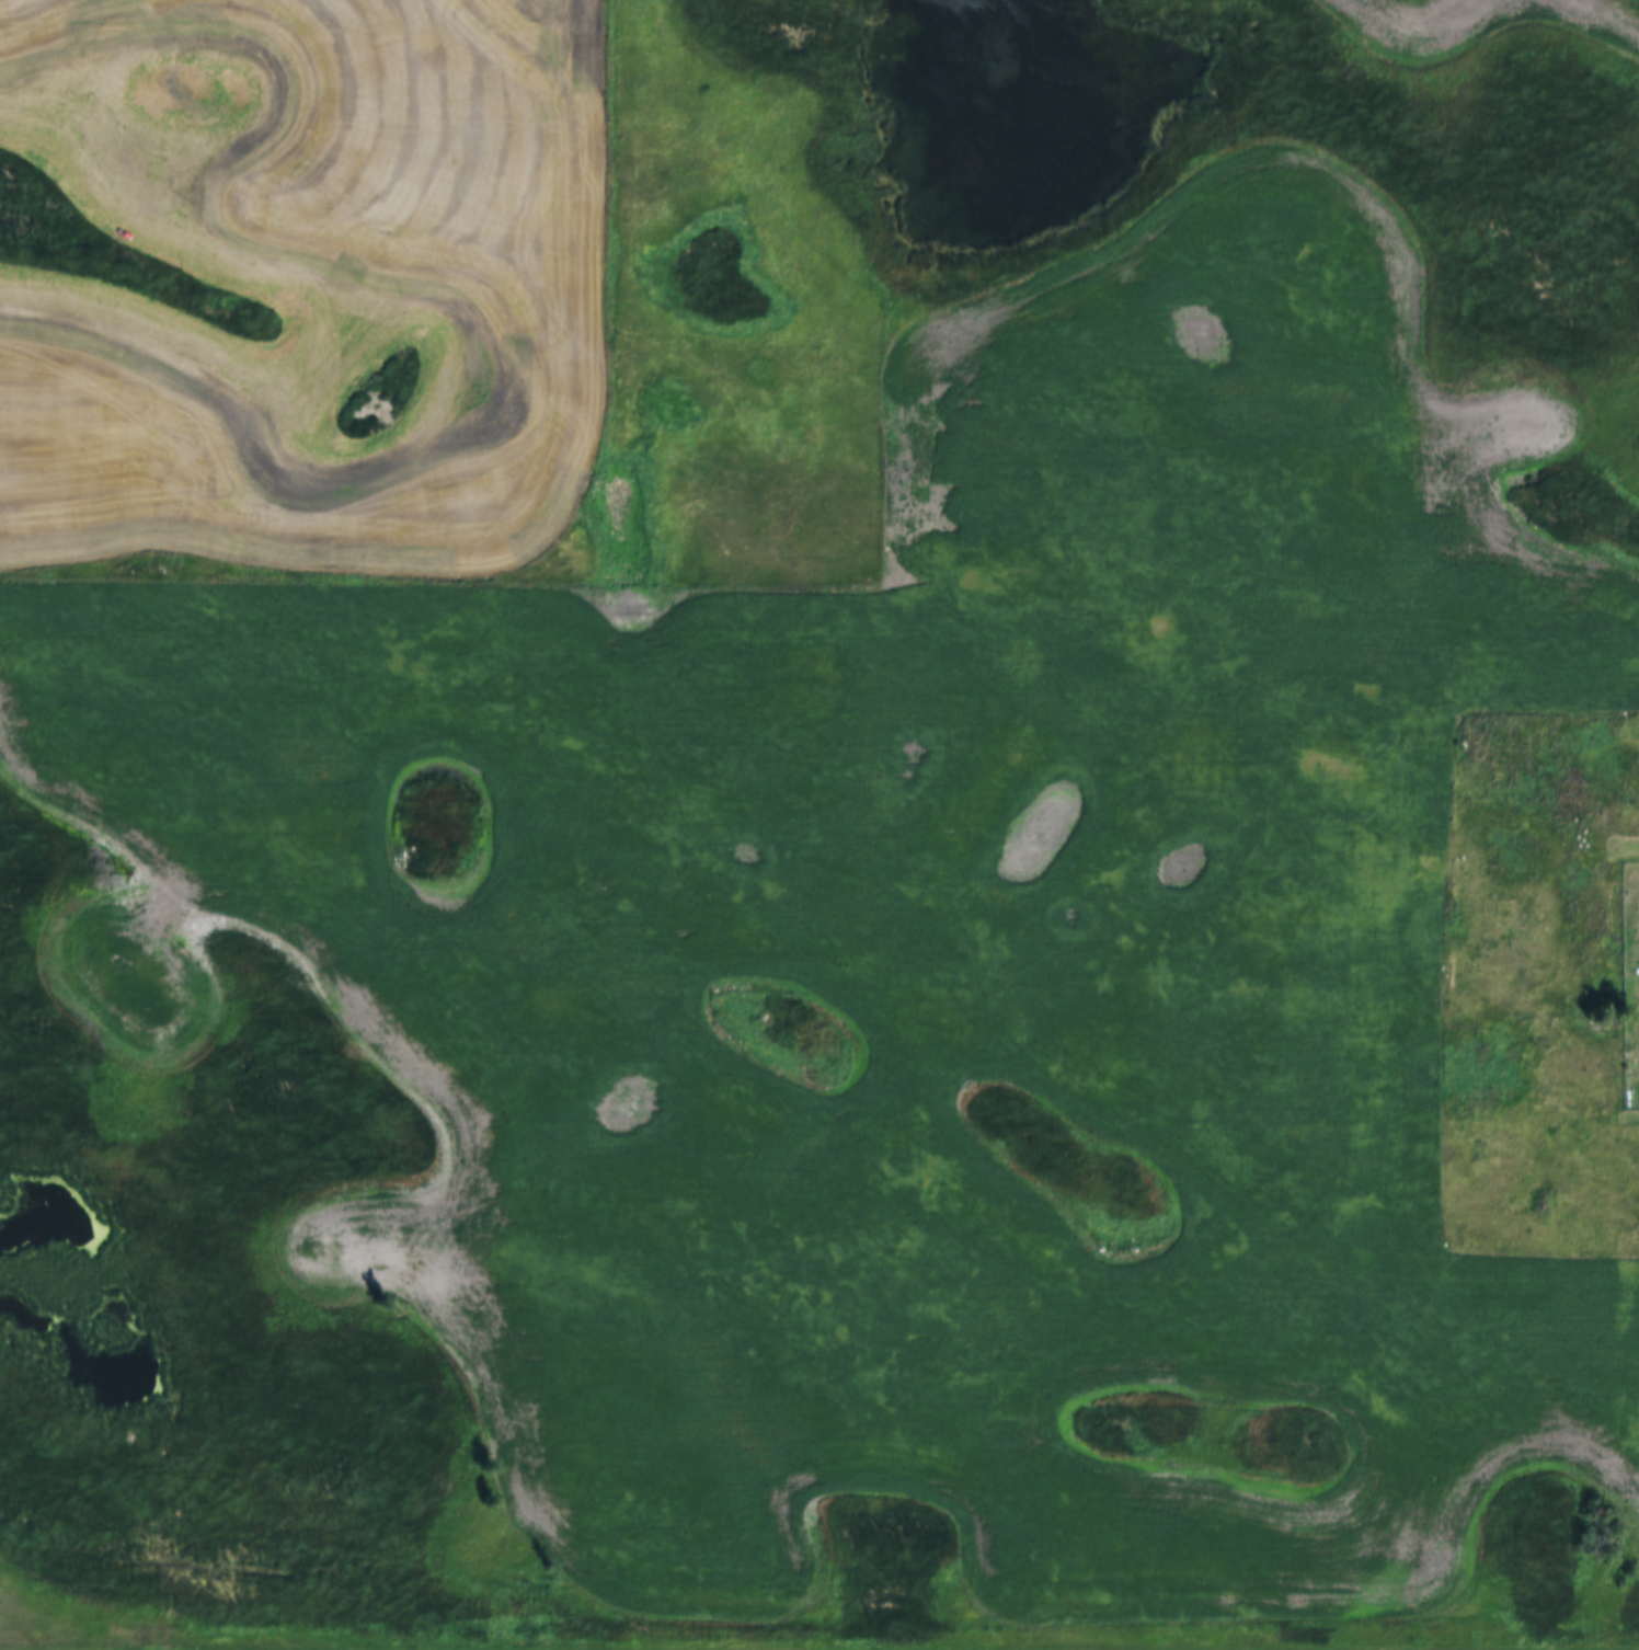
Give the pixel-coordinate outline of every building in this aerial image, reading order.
[(1570,755),(1585,756),(1584,772),(1569,771),(1570,755)]
